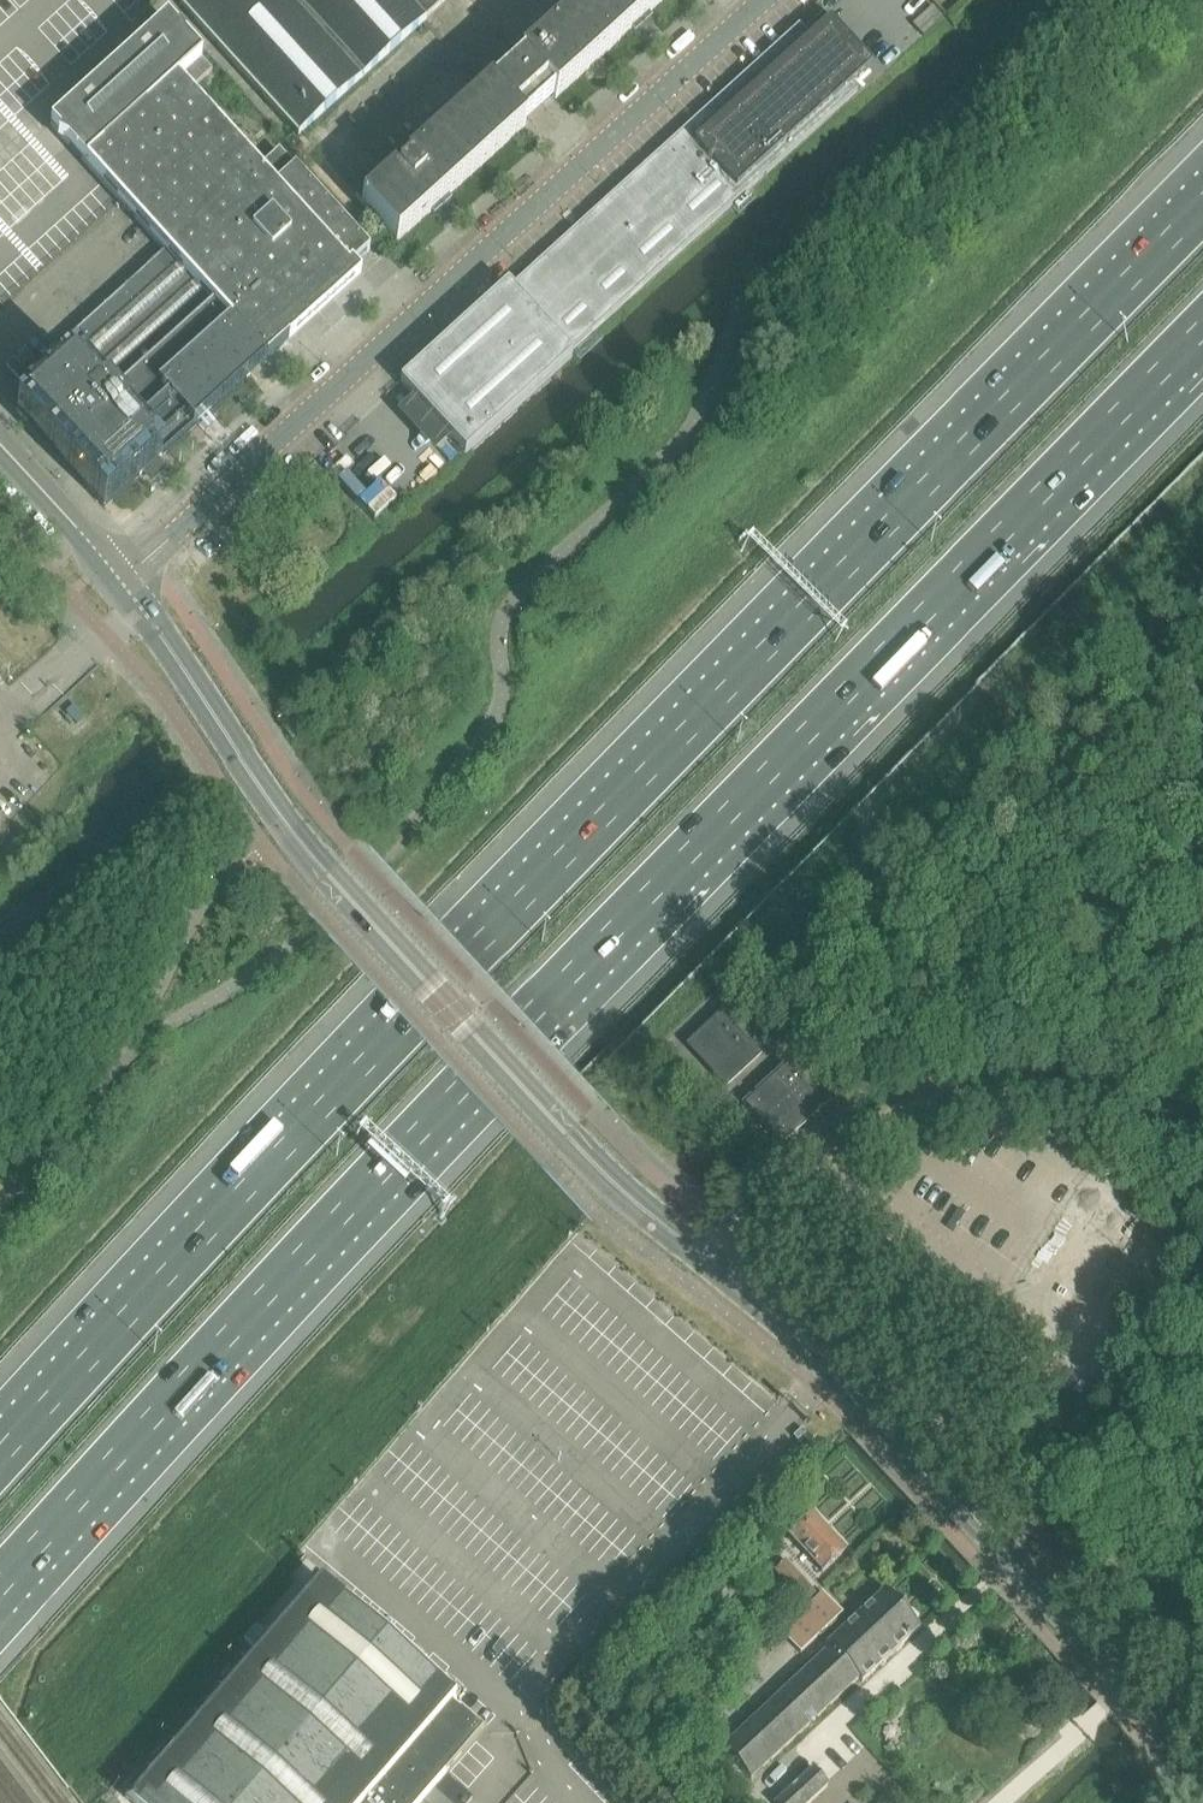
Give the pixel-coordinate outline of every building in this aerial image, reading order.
[(185,12),(299,136),(426,20),(426,19),(447,0),(174,0),(185,12)] [(492,91),(483,82),(355,198),(396,244),(525,128),(523,125),(553,98),(555,100),(666,0),(573,0),(514,54),(522,63),(492,91)] [(912,26),(923,37),(943,19),(932,7),(912,26)] [(289,343),(309,325),(360,278),(351,267),(370,250),(295,168),(281,181),(265,164),(258,171),(244,156),(231,141),(177,82),(202,60),(166,21),(50,126),(163,251),(264,364),(268,360),(270,361),(275,355),(288,342),(289,343)] [(466,454),(572,358),(572,357),(572,356),(570,353),(857,92),(857,91),(857,90),(852,85),(872,67),(830,21),(810,39),(800,27),(799,27),(798,27),(510,288),(508,285),(507,285),(506,286),(401,381),(401,382),(400,383),(401,384),(464,454),(465,454),(466,454)] [(242,131),(231,141),(244,156),(255,146),(242,131)] [(16,411),(104,509),(250,377),(264,364),(163,251),(164,253),(49,357),(62,370),(16,411)] [(78,710),(74,705),(66,713),(70,718),(78,710)] [(720,1017),(689,1046),(726,1086),(757,1057),(720,1017)] [(786,1067),(744,1105),(781,1145),(823,1106),(786,1067)] [(814,1442),(802,1429),(793,1437),(804,1450),(814,1442)] [(833,1546),(808,1520),(789,1538),(821,1573),(846,1550),(837,1541),(833,1546)] [(791,1590),(803,1579),(786,1561),(774,1572),(791,1590)] [(437,1790),(489,1730),(474,1717),(474,1718),(460,1706),(456,1710),(454,1708),(460,1702),(445,1689),(412,1661),(327,1587),(316,1577),(123,1798),(130,1802),(452,1802),(437,1790)] [(791,1590),(805,1605),(817,1593),(803,1579),(791,1590)] [(859,1680),(862,1683),(919,1629),(884,1591),(826,1645),(829,1648),(721,1748),(751,1780),(859,1680)] [(800,1654),(843,1614),(823,1593),(780,1633),(800,1654)] [(1035,1740),(1042,1734),(1043,1723),(1037,1716),(1027,1715),(1020,1721),(1019,1732),(1025,1739),(1035,1740)] [(775,1802),(811,1802),(829,1786),(813,1769),(775,1802)]
